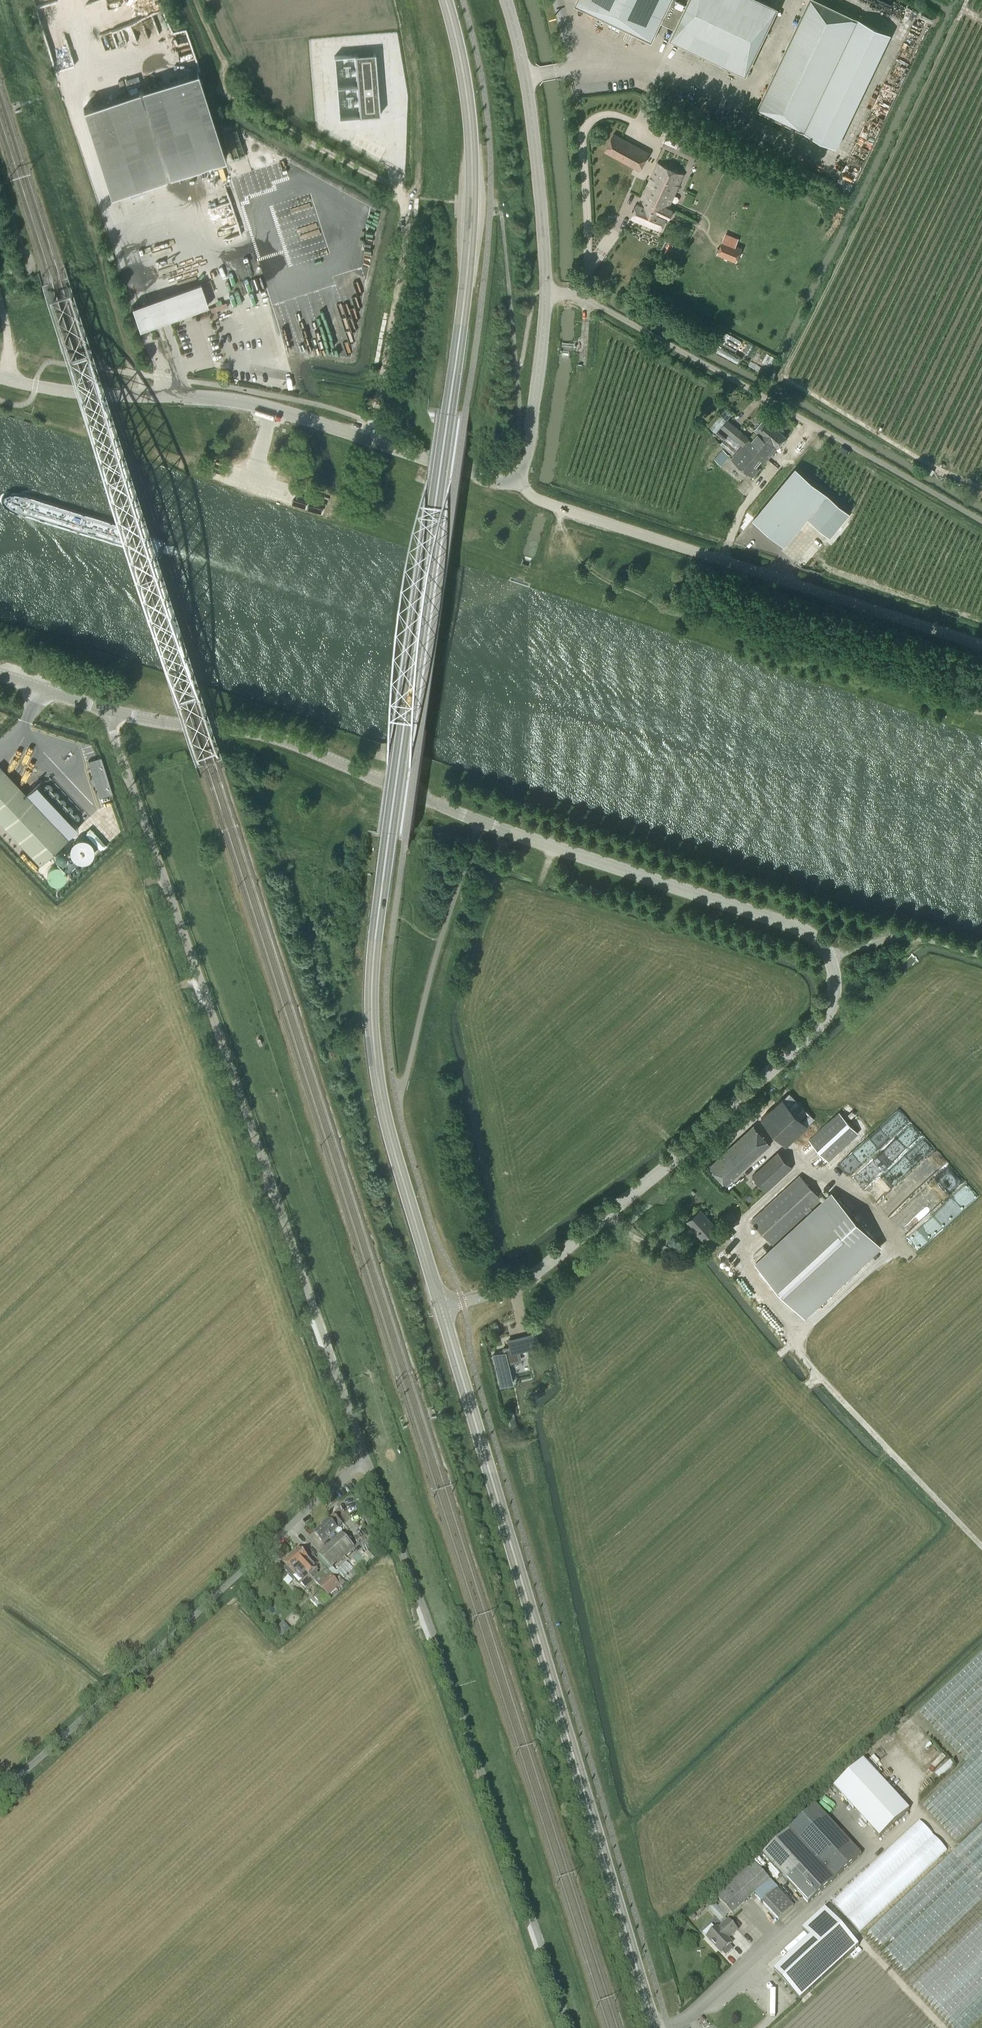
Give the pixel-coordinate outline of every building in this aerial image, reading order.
[(578,3),(651,38),(659,20),(676,28),(672,37),(745,72),(776,8),(759,0),(579,0),(578,3)] [(781,118),(800,127),(852,18),(815,0),(811,0),(759,108),(781,118)] [(380,114),(375,53),(334,56),(339,118),(380,114)] [(83,109),(111,194),(225,158),(197,72),(83,109)] [(640,171),(649,153),(613,134),(604,152),(640,171)] [(668,209),(669,208),(684,174),(658,163),(657,165),(642,198),(668,209)] [(668,209),(642,198),(639,205),(638,205),(632,218),(662,229),(666,219),(670,220),(674,211),(668,209)] [(717,254),(736,261),(741,248),(723,241),(717,254)] [(162,297),(169,318),(208,305),(200,284),(162,297)] [(148,326),(154,323),(149,309),(143,311),(148,326)] [(723,330),(718,341),(735,350),(741,340),(723,330)] [(755,422),(758,424),(753,430),(754,430),(749,437),(749,438),(759,446),(775,427),(768,422),(769,420),(769,419),(764,414),(760,414),(755,420),(755,422)] [(710,427),(716,432),(721,427),(727,420),(721,415),(710,427)] [(727,420),(721,427),(729,434),(738,442),(742,445),(748,437),(728,419),(727,420)] [(721,427),(716,432),(724,439),(729,434),(721,427)] [(786,436),(775,427),(759,446),(770,455),(780,443),(782,443),(785,439),(785,438),(786,436)] [(730,452),(738,442),(729,434),(724,439),(720,444),(730,452)] [(752,476),(758,469),(755,467),(761,460),(763,462),(770,455),(759,446),(749,437),(748,437),(742,445),(743,446),(731,459),(752,476)] [(724,451),(716,460),(723,465),(730,456),(724,451)] [(795,468),(754,518),(785,544),(808,516),(831,535),(849,513),(795,468)] [(20,759),(34,746),(28,739),(14,752),(20,759)] [(94,748),(82,752),(94,789),(106,785),(94,748)] [(26,794),(0,766),(0,822),(41,865),(79,829),(37,784),(26,794)] [(89,857),(96,845),(85,839),(80,848),(84,851),(83,854),(89,857)] [(789,1093),(761,1120),(786,1146),(814,1120),(789,1093)] [(838,1112),(809,1140),(828,1161),(858,1133),(838,1112)] [(727,1185),(771,1145),(754,1127),(710,1167),(727,1185)] [(767,1192),(792,1168),(778,1153),(753,1177),(767,1192)] [(773,1245),(822,1199),(801,1177),(752,1222),(773,1245)] [(756,1264),(806,1316),(881,1245),(832,1193),(756,1264)] [(890,1195),(880,1204),(888,1214),(899,1204),(890,1195)] [(703,1241),(716,1228),(700,1211),(687,1223),(701,1237),(700,1238),(703,1241)] [(500,1386),(512,1383),(507,1362),(519,1359),(517,1350),(537,1346),(534,1334),(508,1340),(510,1346),(503,1348),(504,1352),(493,1355),(500,1386)] [(370,1531),(376,1528),(368,1510),(363,1512),(370,1531)] [(334,1527),(339,1522),(333,1515),(327,1521),(313,1534),(323,1543),(337,1530),(334,1527)] [(319,1556),(331,1569),(354,1548),(342,1535),(319,1556)] [(317,1569),(309,1560),(299,1549),(298,1550),(297,1550),(295,1552),(295,1553),(291,1557),(314,1580),(319,1575),(317,1573),(319,1571),(317,1569)] [(368,1565),(358,1554),(352,1559),(362,1570),(368,1565)] [(314,1580),(291,1557),(288,1560),(286,1560),(284,1561),(285,1563),(284,1564),(294,1575),(297,1573),(304,1580),(301,1583),(306,1588),(306,1587),(310,1591),(318,1584),(314,1580)] [(337,1572),(347,1583),(357,1574),(347,1563),(337,1572)] [(331,1575),(320,1585),(329,1596),(341,1586),(331,1575)] [(320,1591),(314,1597),(314,1598),(316,1600),(312,1603),(319,1610),(330,1599),(325,1594),(325,1595),(320,1591)] [(284,1622),(274,1632),(281,1639),(291,1629),(284,1622)] [(834,1789),(880,1838),(910,1811),(863,1761),(834,1789)] [(815,1805),(762,1854),(808,1904),(861,1855),(815,1805)] [(919,1821),(832,1903),(859,1933),(947,1851),(919,1821)] [(744,1863),(748,1867),(716,1896),(732,1914),(754,1894),(769,1880),(749,1858),(744,1863)] [(769,1880),(754,1894),(762,1903),(777,1889),(769,1880)] [(778,1921),(793,1907),(777,1889),(762,1903),(778,1921)] [(715,1903),(708,1909),(721,1923),(727,1917),(715,1903)] [(810,1938),(773,1972),(799,2000),(858,1946),(824,1909),(802,1929),(810,1938)] [(722,1953),(726,1957),(733,1950),(730,1946),(732,1943),(728,1939),(737,1931),(728,1920),(719,1929),(718,1928),(707,1938),(721,1954),(722,1953)]
